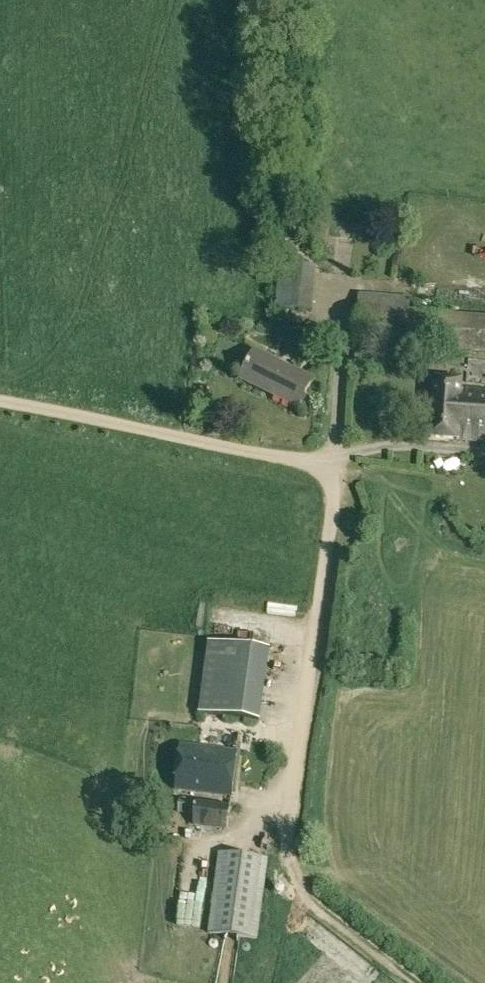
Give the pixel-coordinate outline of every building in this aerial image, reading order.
[(275,223),(274,256),(299,256),(300,224),(275,223)] [(317,267),(279,263),(275,307),(313,311),(317,267)] [(410,310),(408,310),(409,299),(359,295),(358,306),(355,343),(484,353),(484,316),(410,310)] [(313,379),(255,350),(240,379),(298,409),(313,379)] [(464,384),(464,380),(434,378),(430,437),(439,437),(484,440),(484,386),(464,384)] [(199,713),(259,720),(269,648),(209,641),(199,713)] [(282,682),(287,700),(299,697),(294,679),(282,682)] [(231,796),(237,752),(181,744),(175,788),(231,796)] [(195,813),(197,800),(179,797),(177,812),(195,813)] [(229,804),(197,800),(195,813),(193,821),(226,825),(229,804)] [(267,859),(219,852),(208,933),(256,939),(267,859)] [(197,863),(192,884),(211,888),(216,867),(197,863)]
